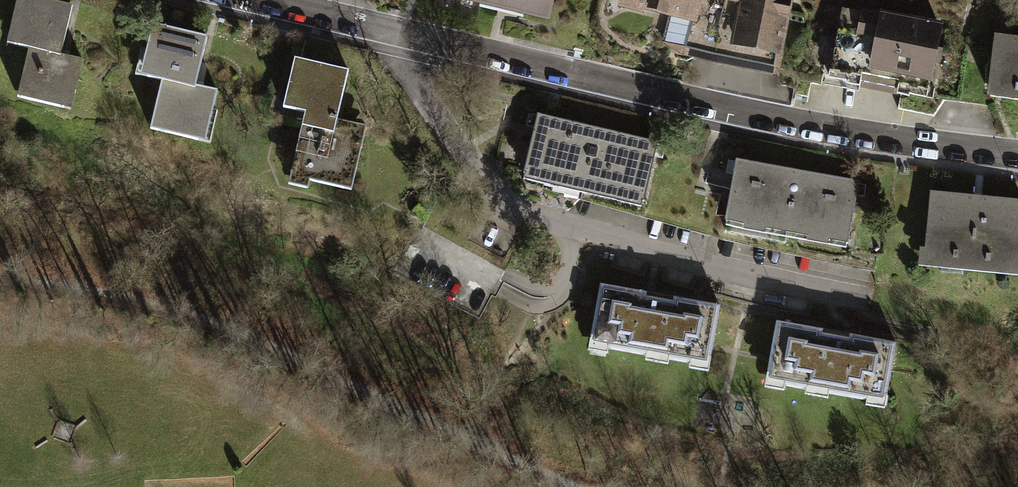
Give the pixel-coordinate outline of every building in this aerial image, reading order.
[(46,0),(25,0),(15,45),(29,48),(17,97),(63,108),(70,77),(78,79),(83,60),(60,55),(72,6),(46,0)] [(536,26),(542,0),(416,0),(536,26)] [(615,5),(666,16),(659,46),(774,72),(790,0),(616,0),(615,5)] [(935,28),(838,9),(824,75),(921,95),(935,28)] [(207,38),(159,26),(147,77),(162,81),(150,129),(198,140),(205,110),(212,112),(217,90),(196,85),(207,38)] [(992,36),(985,98),(1015,101),(1016,94),(1017,94),(1017,39),(992,36)] [(348,71),(302,60),(295,89),(288,87),(284,107),(305,112),(290,176),(344,189),(359,125),(337,120),(348,71)] [(657,142),(537,114),(523,173),(526,173),(526,171),(642,199),(642,201),(643,201),(657,142)] [(858,183),(736,161),(727,214),(849,235),(858,183)] [(931,193),(925,258),(1017,266),(1017,261),(1017,201),(931,193)] [(645,292),(600,284),(591,337),(606,340),(605,348),(648,355),(648,352),(669,356),(668,359),(694,363),(695,355),(711,358),(720,306),(674,298),(674,302),(645,297),(645,292)] [(785,323),(777,321),(767,374),(783,377),(781,385),(807,389),(808,386),(828,390),(827,393),(870,401),(871,393),(886,395),(896,343),(850,335),(849,339),(820,334),(821,329),(791,324),(791,321),(786,320),(785,323)]
